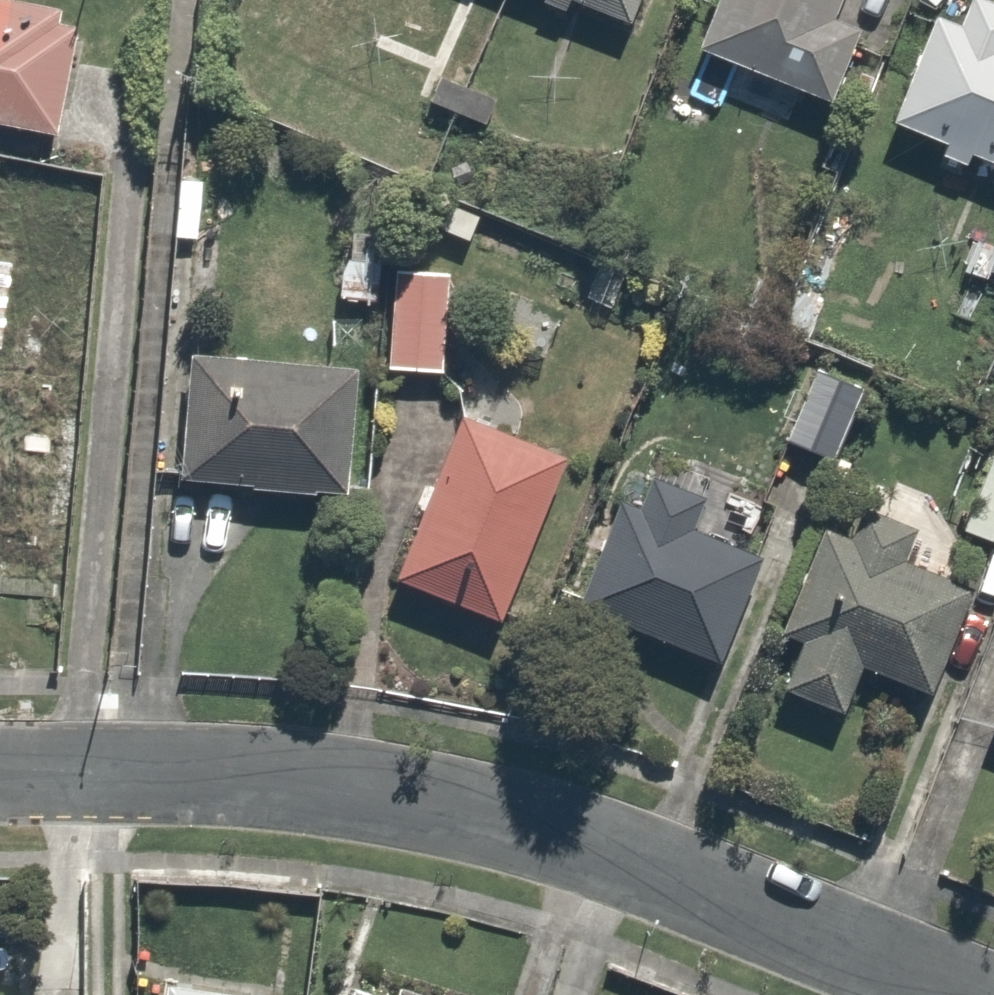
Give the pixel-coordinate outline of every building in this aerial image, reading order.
[(57,136),(83,6),(55,0),(0,0),(0,125),(57,136)] [(633,18),(640,0),(588,0),(633,18)] [(701,53),(831,103),(870,0),(721,0),(701,53)] [(956,18),(941,12),(893,122),(993,166),(993,0),(963,0),(956,18)] [(0,254),(0,346),(11,347),(17,256),(0,254)] [(450,268),(395,264),(387,370),(442,374),(450,268)] [(361,370),(189,359),(181,485),(353,496),(361,370)] [(754,416),(791,430),(787,440),(839,460),(869,381),(817,361),(806,389),(770,376),(754,416)] [(0,374),(0,554),(49,558),(61,378),(0,374)] [(574,450),(464,409),(400,582),(510,623),(574,450)] [(956,533),(993,548),(993,437),(956,533)] [(658,476),(646,505),(624,496),(578,611),(723,668),(768,552),(712,531),(724,501),(658,476)] [(783,636),(809,646),(790,693),(848,716),(866,668),(939,697),(981,590),(911,563),(924,530),(864,507),(851,539),(825,529),(783,636)] [(405,981),(400,994),(442,994),(405,981)] [(148,985),(147,994),(236,994),(148,985)]
